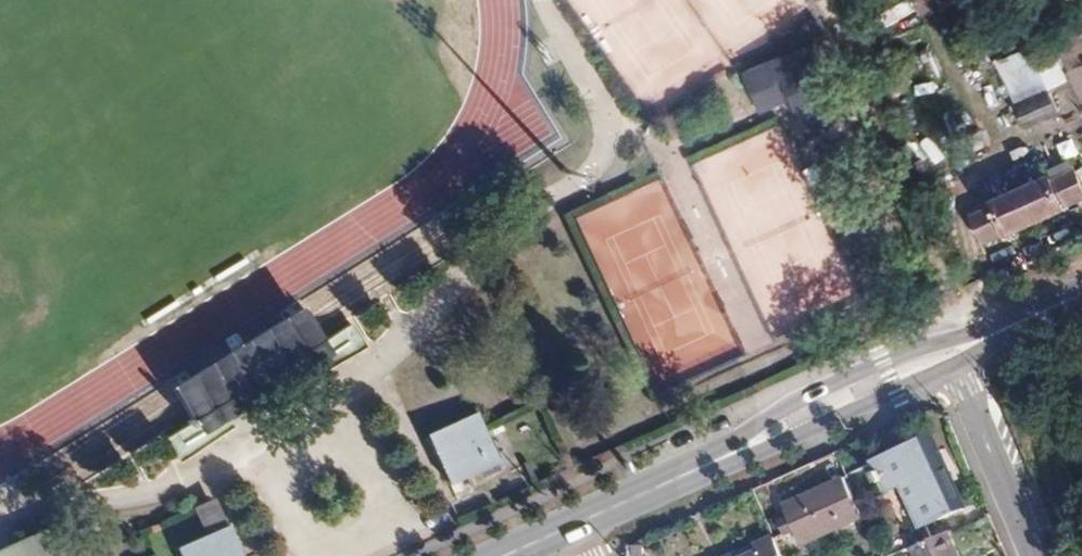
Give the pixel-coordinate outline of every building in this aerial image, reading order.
[(858,113),(823,37),(745,70),(761,111),(793,97),(809,138),(858,113)] [(1018,121),(1053,109),(1046,90),(1066,83),(1058,58),(1031,67),(1025,51),(997,61),(1018,121)] [(1081,206),(1067,172),(973,214),(987,248),(1081,206)] [(232,420),(306,373),(313,384),(366,350),(351,326),(326,342),(307,312),(174,394),(193,424),(168,440),(183,464),(238,430),(232,420)] [(479,412),(429,435),(451,484),(501,462),(479,412)] [(961,508),(931,439),(873,464),(885,492),(903,485),(920,525),(961,508)] [(786,503),(791,515),(797,530),(803,544),(863,519),(845,478),(786,503)] [(226,528),(214,502),(200,509),(211,534),(178,549),(181,555),(242,555),(241,553),(228,527),(226,528)] [(787,534),(797,530),(791,515),(780,519),(787,534)] [(952,528),(915,544),(921,555),(963,555),(952,528)] [(774,535),(752,545),(725,555),(784,555),(774,535)] [(67,555),(102,555),(96,543),(67,555)]
